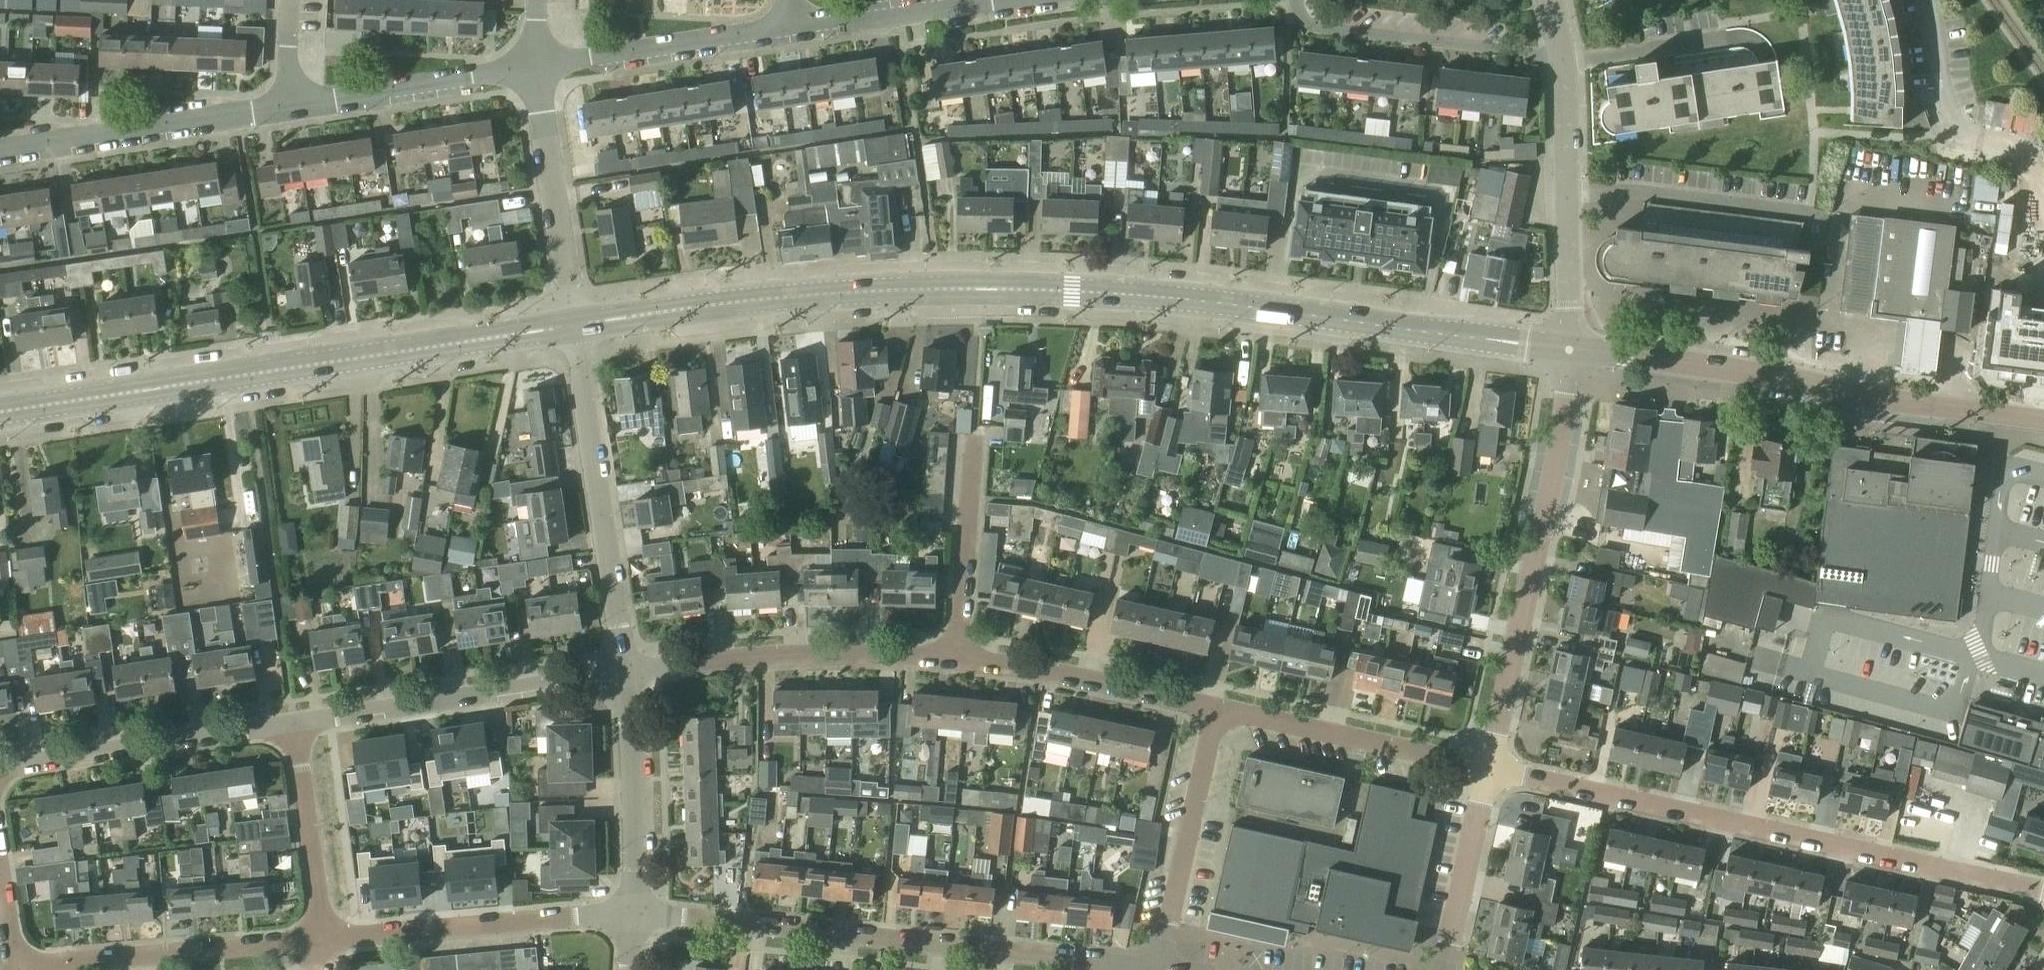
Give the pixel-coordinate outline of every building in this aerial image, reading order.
[(31,10),(32,0),(0,0),(0,8),(31,10)] [(56,11),(57,0),(37,0),(36,10),(56,11)] [(60,11),(80,12),(81,1),(61,0),(60,11)] [(104,14),(120,14),(120,3),(124,4),(124,0),(105,0),(105,2),(104,14)] [(138,19),(139,4),(147,5),(147,0),(128,0),(127,18),(138,19)] [(223,8),(244,9),(244,0),(224,0),(223,8)] [(360,32),(362,0),(360,0),(338,0),(336,31),(360,32)] [(360,32),(384,33),(386,1),(362,0),(360,32)] [(503,0),(482,0),(481,6),(481,10),(502,11),(503,2),(503,0)] [(1837,14),(1839,23),(1841,33),(1844,52),(1847,71),(1849,87),(1851,104),(1851,124),(1929,128),(1918,94),(1901,94),(1901,85),(1901,80),(1901,75),(1900,66),(1899,56),(1898,51),(1897,42),(1895,32),(1893,23),(1892,18),(1890,9),(1888,0),(1834,0),(1837,14)] [(93,13),(104,14),(105,2),(85,1),(84,12),(93,13)] [(384,33),(408,34),(410,2),(386,1),(384,33)] [(408,34),(432,35),(434,4),(410,2),(408,34)] [(434,4),(432,35),(456,37),(458,5),(434,4)] [(481,6),(458,5),(456,37),(480,38),(481,12),(481,10),(481,6)] [(10,14),(9,25),(29,26),(29,15),(10,14)] [(54,16),(33,15),(33,26),(53,27),(54,16)] [(92,37),(93,18),(57,16),(56,35),(92,37)] [(236,42),(222,42),(220,74),(244,75),(245,61),(260,61),(262,32),(237,30),(236,42)] [(1247,32),(1250,63),(1273,61),(1270,30),(1247,32)] [(1223,34),(1225,65),(1250,63),(1247,32),(1223,34)] [(1223,34),(1199,36),(1202,67),(1225,65),(1223,34)] [(100,69),(125,70),(126,37),(101,36),(100,69)] [(1199,36),(1176,38),(1178,69),(1202,67),(1199,36)] [(125,70),(148,71),(150,38),(126,37),(125,70)] [(150,38),(148,71),(172,72),(174,39),(150,38)] [(1152,40),(1155,71),(1178,69),(1176,38),(1152,40)] [(172,72),(197,73),(198,41),(174,39),(172,72)] [(1129,73),(1155,71),(1152,40),(1126,42),(1128,58),(1129,73)] [(197,73),(220,74),(222,42),(198,41),(197,73)] [(1081,79),(1104,75),(1099,45),(1076,48),(1081,79)] [(1053,51),(1058,82),(1081,79),(1076,48),(1053,51)] [(1058,82),(1053,51),(1030,54),(1034,85),(1058,82)] [(1296,85),(1323,88),(1327,57),(1300,53),(1296,85)] [(1006,58),(1011,89),(1034,85),(1030,54),(1006,58)] [(55,66),(53,98),(77,99),(78,83),(85,83),(86,58),(73,57),(72,66),(55,66)] [(1327,57),(1323,88),(1346,91),(1350,60),(1327,57)] [(982,61),(986,92),(1011,89),(1006,58),(982,61)] [(1375,63),(1350,60),(1346,91),(1371,94),(1375,63)] [(850,65),(855,97),(879,93),(874,61),(850,65)] [(986,92),(982,61),(958,65),(962,96),(986,92)] [(1599,117),(1600,119),(1600,121),(1601,123),(1602,125),(1603,127),(1605,128),(1606,130),(1608,131),(1611,132),(1613,133),(1615,133),(1617,133),(1619,133),(1632,131),(1632,130),(1668,125),(1669,133),(1723,125),(1722,117),(1759,111),(1757,102),(1778,99),(1772,61),(1657,79),(1654,61),(1633,64),(1636,82),(1605,87),(1607,101),(1606,103),(1604,104),(1603,106),(1601,108),(1601,110),(1600,112),(1600,114),(1599,117)] [(31,65),(7,63),(5,96),(29,97),(31,65)] [(1371,94),(1395,97),(1399,66),(1375,63),(1371,94)] [(29,97),(53,98),(55,66),(31,65),(29,97)] [(850,65),(826,69),(831,101),(855,97),(850,65)] [(938,99),(962,96),(958,65),(933,68),(937,99),(938,99)] [(1399,66),(1395,97),(1417,100),(1421,69),(1399,66)] [(800,73),(805,105),(831,101),(826,69),(800,73)] [(1436,106),(1459,109),(1463,73),(1440,70),(1436,106)] [(805,105),(800,73),(777,77),(782,109),(805,105)] [(1130,87),(1129,73),(1117,74),(1118,89),(1118,96),(1131,95),(1130,87)] [(1459,109),(1481,111),(1486,76),(1463,73),(1459,109)] [(1106,91),(1118,89),(1117,74),(1104,75),(1106,91)] [(1486,76),(1481,111),(1502,114),(1506,79),(1486,76)] [(782,109),(777,77),(754,81),(759,113),(782,109)] [(917,78),(918,101),(933,100),(932,77),(917,78)] [(1506,79),(1502,114),(1522,117),(1527,81),(1506,79)] [(705,89),(710,121),(734,117),(729,85),(705,89)] [(705,89),(681,92),(686,124),(710,121),(705,89)] [(681,92),(657,96),(662,128),(686,124),(681,92)] [(632,100),(637,132),(662,128),(657,96),(632,100)] [(609,104),(614,136),(637,132),(632,100),(609,104)] [(614,136),(609,104),(585,108),(590,139),(614,136)] [(1139,137),(1161,138),(1159,120),(1139,119),(1138,130),(1139,130),(1139,137)] [(865,123),(866,134),(886,131),(885,120),(872,122),(865,123)] [(1092,120),(1092,131),(1112,130),(1112,120),(1092,120)] [(1183,121),(1183,120),(1159,120),(1161,138),(1179,139),(1179,132),(1183,132),(1183,121)] [(466,125),(471,157),(495,153),(490,121),(466,125)] [(1043,122),(1044,133),(1063,132),(1063,121),(1043,122)] [(1067,121),(1068,132),(1087,131),(1086,121),(1067,121)] [(1207,132),(1207,122),(1187,121),(1187,132),(1207,132)] [(1019,123),(1020,134),(1040,133),(1039,122),(1019,123)] [(1211,132),(1231,133),(1231,122),(1211,122),(1211,132)] [(1255,123),(1241,122),(1235,122),(1235,133),(1255,134),(1255,123)] [(995,124),(995,135),(1016,134),(1015,123),(995,124)] [(1259,134),(1278,134),(1278,123),(1259,123),(1259,134)] [(840,127),(842,137),(862,134),(860,124),(840,127)] [(972,125),(972,136),(992,135),(991,124),(972,125)] [(442,129),(447,161),(471,157),(466,125),(442,129)] [(947,126),(947,137),(967,136),(967,125),(947,126)] [(1297,126),(1296,136),(1316,139),(1317,128),(1297,126)] [(817,130),(818,141),(838,138),(837,127),(817,130)] [(418,133),(423,164),(447,161),(442,129),(418,133)] [(1320,139),(1340,142),(1341,131),(1321,129),(1320,139)] [(793,134),(795,145),(814,142),(813,131),(798,133),(793,134)] [(1344,142),(1363,145),(1365,134),(1345,132),(1344,142)] [(423,164),(418,133),(394,136),(398,168),(423,164)] [(851,183),(856,252),(867,251),(867,253),(901,250),(898,217),(896,217),(893,189),(896,188),(919,184),(915,159),(907,160),(904,133),(864,139),(864,140),(847,143),(849,164),(867,162),(868,166),(878,164),(880,181),(851,183)] [(769,137),(771,148),(790,145),(788,135),(769,137)] [(1367,145),(1386,148),(1388,137),(1369,135),(1367,145)] [(1105,160),(1115,161),(1117,136),(1106,136),(1105,160)] [(1117,136),(1115,161),(1128,162),(1129,137),(1117,136)] [(1388,137),(1386,148),(1409,151),(1411,140),(1388,137)] [(1191,164),(1202,165),(1205,140),(1193,139),(1191,164)] [(346,144),(351,176),(375,172),(375,175),(387,173),(383,149),(372,151),(370,140),(346,144)] [(1029,140),(1028,173),(1040,173),(1041,141),(1041,140),(1029,140)] [(1222,141),(1205,140),(1202,165),(1201,173),(1219,175),(1222,141)] [(935,143),(941,179),(954,176),(948,141),(935,143)] [(740,153),(738,142),(718,145),(720,156),(740,153)] [(808,171),(849,164),(847,143),(805,149),(806,151),(795,153),(799,186),(798,187),(808,261),(832,258),(832,254),(856,252),(851,183),(835,184),(834,182),(810,185),(808,171)] [(1293,143),(1273,143),(1268,180),(1287,182),(1293,143)] [(1453,154),(1454,145),(1439,143),(1438,152),(1439,152),(1453,154)] [(346,144),(322,148),(327,179),(351,176),(346,144)] [(1469,146),(1454,145),(1453,154),(1468,155),(1469,146)] [(696,160),(715,157),(713,146),(694,149),(696,160)] [(299,151),(304,183),(327,179),(322,148),(299,151)] [(598,152),(601,174),(621,171),(618,149),(598,152)] [(671,153),(672,163),(691,161),(690,150),(671,153)] [(1499,160),(1514,159),(1513,150),(1499,151),(1499,160)] [(304,183),(299,151),(274,155),(276,166),(257,169),(259,185),(262,200),(281,197),(279,187),(304,183)] [(1484,160),(1499,160),(1499,151),(1483,151),(1484,160)] [(647,156),(648,167),(668,164),(667,153),(647,156)] [(623,160),(625,170),(644,168),(643,157),(623,160)] [(715,202),(679,206),(681,226),(684,250),(738,244),(738,236),(735,215),(755,213),(750,180),(748,168),(746,157),(728,160),(729,169),(733,200),(715,202)] [(1428,183),(1458,187),(1463,167),(1430,163),(1428,183)] [(192,168),(197,199),(221,195),(222,203),(238,201),(234,175),(218,177),(216,164),(192,168)] [(1501,190),(1525,196),(1529,176),(1505,171),(1505,172),(1482,167),(1475,196),(1498,202),(1501,190)] [(168,171),(173,203),(197,199),(192,168),(168,171)] [(144,175),(149,207),(173,203),(168,171),(144,175)] [(632,194),(662,189),(660,171),(629,176),(632,194)] [(1994,208),(2024,211),(2027,176),(1986,172),(1984,190),(1996,192),(1994,208)] [(985,184),(985,199),(985,231),(1011,232),(1011,200),(1027,200),(1028,173),(1010,173),(1010,184),(985,184)] [(149,207),(144,175),(121,179),(126,210),(149,207)] [(985,231),(985,199),(977,199),(977,187),(972,187),(972,178),(959,178),(958,231),(985,231)] [(121,179),(97,182),(102,214),(126,210),(121,179)] [(480,184),(482,195),(501,192),(500,181),(480,184)] [(89,216),(102,214),(97,182),(72,186),(79,230),(91,228),(89,216)] [(453,200),(477,196),(475,182),(451,186),(451,189),(453,200)] [(1070,202),(1070,195),(1071,187),(1045,186),(1043,233),(1069,234),(1070,202)] [(1070,202),(1069,234),(1095,235),(1097,205),(1100,205),(1101,186),(1099,186),(1099,187),(1085,186),(1085,195),(1070,195),(1070,202)] [(808,261),(798,187),(788,188),(789,199),(788,199),(790,215),(784,215),(786,231),(780,232),(783,263),(808,261)] [(435,202),(453,200),(451,189),(433,192),(435,202)] [(662,189),(632,194),(635,212),(665,207),(662,189)] [(1126,237),(1153,239),(1156,208),(1142,206),(1143,191),(1124,189),(1123,206),(1129,207),(1126,237)] [(25,193),(30,225),(31,234),(39,232),(41,229),(41,224),(54,222),(49,190),(25,193)] [(1522,207),(1525,196),(1501,190),(1498,202),(1522,207)] [(1,197),(6,229),(7,237),(14,235),(16,232),(16,227),(30,225),(25,193),(1,197)] [(411,206),(429,203),(427,193),(409,195),(411,206)] [(1156,208),(1153,239),(1179,242),(1182,210),(1181,210),(1182,195),(1168,194),(1166,209),(1156,208)] [(1493,223),(1496,213),(1498,202),(1475,196),(1470,217),(1493,223)] [(1212,245),(1237,248),(1242,201),(1217,198),(1215,213),(1212,245)] [(361,202),(362,213),(382,210),(381,200),(361,202)] [(486,228),(502,226),(498,200),(467,204),(468,206),(470,218),(471,218),(484,216),(486,228)] [(1242,201),(1237,248),(1263,251),(1267,219),(1265,218),(1267,204),(1242,201)] [(1294,226),(1291,249),(1302,250),(1301,257),(1322,260),(1323,249),(1333,251),(1332,261),(1333,261),(1333,259),(1349,261),(1365,264),(1365,263),(1381,265),(1381,267),(1382,267),(1383,257),(1393,259),(1392,269),(1412,272),(1413,265),(1425,266),(1428,244),(1427,244),(1430,219),(1298,201),(1295,226),(1294,226)] [(1522,207),(1498,202),(1496,213),(1520,218),(1522,207)] [(337,206),(338,217),(357,214),(356,203),(337,206)] [(468,206),(467,204),(445,208),(449,234),(463,232),(461,220),(470,218),(468,206)] [(315,220),(333,217),(331,207),(313,209),(315,220)] [(597,213),(604,260),(633,256),(626,208),(597,213)] [(1645,224),(1647,210),(1641,209),(1637,223),(1645,224)] [(289,213),(291,224),(310,221),(308,210),(289,213)] [(1718,219),(1714,218),(1713,224),(1703,223),(1702,231),(1695,230),(1687,229),(1680,228),(1673,227),(1675,214),(1647,210),(1645,224),(1637,223),(1635,231),(1616,228),(1615,235),(1614,244),(1613,244),(1612,244),(1610,245),(1609,246),(1608,247),(1607,248),(1606,248),(1605,249),(1604,251),(1603,252),(1603,253),(1602,255),(1602,256),(1602,257),(1602,259),(1601,260),(1602,261),(1602,263),(1602,264),(1602,265),(1603,267),(1604,268),(1604,269),(1605,270),(1606,271),(1607,272),(1609,273),(1609,274),(1611,275),(1612,275),(1613,276),(1615,276),(1616,276),(1664,282),(1664,286),(1692,290),(1693,286),(1708,287),(1707,292),(1736,295),(1736,291),(1752,293),(1751,297),(1780,300),(1780,296),(1781,296),(1782,291),(1794,293),(1798,278),(1801,278),(1803,271),(1793,269),(1794,260),(1806,262),(1807,262),(1808,252),(1796,250),(1786,249),(1787,241),(1789,228),(1768,225),(1766,239),(1759,238),(1752,237),(1745,236),(1737,235),(1730,234),(1723,233),(1716,232),(1718,219)] [(413,239),(410,215),(409,213),(396,215),(400,240),(413,239)] [(1517,229),(1520,218),(1496,213),(1493,223),(1493,224),(1517,229)] [(1673,227),(1680,228),(1682,214),(1675,214),(1673,227)] [(1680,228),(1687,229),(1689,215),(1682,214),(1680,228)] [(1852,214),(1839,311),(1847,312),(1940,324),(1944,290),(1946,290),(1947,279),(1960,281),(1963,262),(1964,249),(1951,248),(1954,227),(1884,219),(1884,218),(1852,214)] [(1687,229),(1695,230),(1696,216),(1689,215),(1687,229)] [(484,216),(471,218),(473,230),(486,228),(484,216)] [(1702,231),(1703,223),(1703,217),(1696,216),(1695,230),(1702,231)] [(1716,232),(1723,233),(1725,220),(1718,219),(1716,232)] [(1723,233),(1730,234),(1732,221),(1725,220),(1723,233)] [(1730,234),(1737,235),(1739,222),(1732,221),(1730,234)] [(334,224),(330,225),(331,228),(334,250),(349,248),(345,222),(334,224)] [(1737,235),(1745,236),(1746,222),(1739,222),(1737,235)] [(1745,236),(1752,237),(1753,223),(1746,222),(1745,236)] [(206,226),(208,237),(228,234),(226,223),(206,226)] [(1752,237),(1759,238),(1761,224),(1753,223),(1752,237)] [(1766,239),(1768,225),(1761,224),(1759,238),(1766,239)] [(48,252),(49,261),(70,257),(65,225),(52,227),(56,251),(48,252)] [(330,225),(314,227),(318,257),(334,255),(334,250),(331,228),(330,225)] [(183,230),(185,240),(204,238),(203,227),(183,230)] [(158,233),(160,244),(180,241),(178,230),(158,233)] [(1498,278),(1493,298),(1513,302),(1513,300),(1517,301),(1520,288),(1516,288),(1521,265),(1523,252),(1526,237),(1510,233),(1508,244),(1507,248),(1506,248),(1505,253),(1496,251),(1493,265),(1502,267),(1500,278),(1498,278)] [(135,237),(137,248),(156,245),(154,234),(135,237)] [(111,240),(113,251),(133,248),(131,237),(111,240)] [(1488,245),(1478,295),(1493,298),(1498,278),(1500,278),(1502,267),(1493,265),(1496,251),(1505,253),(1506,248),(1507,248),(1508,244),(1490,240),(1489,245),(1488,245)] [(106,252),(107,252),(106,241),(104,241),(88,244),(89,254),(89,255),(106,252)] [(489,249),(493,279),(519,275),(514,245),(489,249)] [(375,253),(381,296),(409,292),(404,260),(404,256),(390,258),(389,247),(374,249),(375,253)] [(493,279),(489,249),(464,253),(468,282),(493,279)] [(1964,249),(1963,262),(1970,263),(1971,250),(1964,249)] [(15,254),(17,266),(36,263),(35,251),(15,254)] [(167,274),(164,252),(151,254),(153,263),(155,276),(167,274)] [(355,300),(381,296),(375,253),(363,255),(364,262),(350,264),(355,300)] [(12,266),(10,255),(0,257),(0,268),(12,266)] [(139,265),(138,256),(120,258),(122,267),(139,265)] [(104,270),(122,267),(120,258),(103,261),(104,270)] [(296,265),(302,306),(305,305),(306,310),(319,308),(319,304),(326,302),(321,261),(296,265)] [(92,272),(91,262),(78,264),(81,287),(94,285),(92,272)] [(81,287),(78,264),(66,266),(67,276),(69,288),(81,287)] [(199,268),(200,280),(216,278),(215,267),(199,268)] [(1534,267),(1534,278),(1542,278),(1542,267),(1534,267)] [(55,277),(54,268),(37,270),(38,280),(55,277)] [(21,282),(38,280),(37,270),(19,273),(21,282)] [(6,275),(0,275),(0,298),(9,297),(6,275)] [(1991,288),(1981,365),(2043,373),(2043,318),(2017,314),(2020,291),(1991,288)] [(1944,290),(1940,324),(1940,328),(1967,331),(1971,293),(1946,290),(1944,290)] [(186,306),(191,336),(220,332),(217,311),(233,309),(230,293),(207,296),(208,303),(186,306)] [(42,312),(46,344),(73,340),(68,308),(56,310),(54,297),(40,299),(42,312)] [(126,301),(131,333),(157,329),(152,298),(126,301)] [(42,312),(40,299),(27,300),(28,314),(14,316),(19,348),(46,344),(42,312)] [(131,333),(126,301),(99,305),(104,337),(131,333)] [(1939,324),(1904,320),(1898,369),(1933,373),(1939,324)] [(853,397),(856,425),(867,424),(865,397),(874,397),(872,376),(887,375),(885,350),(871,351),(870,340),(853,341),(857,388),(853,397)] [(857,388),(853,341),(836,343),(840,389),(841,389),(841,398),(841,399),(843,426),(856,425),(853,397),(857,388)] [(921,387),(951,390),(954,352),(925,349),(921,387)] [(1033,358),(1006,356),(1002,403),(1046,406),(1047,389),(1031,388),(1033,358)] [(819,400),(814,357),(783,360),(790,427),(820,424),(819,400)] [(1109,415),(1122,416),(1126,365),(1114,364),(1109,360),(1102,359),(1096,363),(1094,393),(1110,394),(1109,415)] [(1126,365),(1122,416),(1120,441),(1134,442),(1137,396),(1153,397),(1155,367),(1150,363),(1144,362),(1137,366),(1126,365)] [(727,366),(733,430),(765,427),(758,363),(727,366)] [(1192,424),(1208,425),(1214,372),(1211,372),(1208,368),(1201,368),(1199,371),(1195,370),(1191,410),(1192,410),(1191,424),(1192,424)] [(671,373),(678,435),(703,432),(701,413),(708,412),(703,369),(671,373)] [(1207,442),(1205,454),(1216,455),(1217,443),(1223,444),(1225,427),(1226,427),(1227,413),(1229,413),(1232,373),(1228,373),(1226,370),(1218,369),(1216,372),(1214,372),(1208,425),(1207,442)] [(1273,436),(1286,437),(1286,432),(1284,432),(1284,426),(1285,409),(1288,377),(1276,376),(1276,373),(1264,373),(1260,426),(1273,427),(1273,436)] [(1288,377),(1285,409),(1309,410),(1311,376),(1300,375),(1299,378),(1288,377)] [(661,397),(650,399),(647,376),(615,381),(620,414),(621,414),(622,424),(650,420),(653,436),(664,435),(661,397)] [(1333,412),(1355,414),(1358,382),(1351,382),(1351,379),(1341,378),(1339,381),(1335,381),(1333,412)] [(1358,382),(1355,414),(1354,431),(1362,432),(1379,433),(1383,384),(1379,384),(1376,380),(1368,380),(1367,383),(1358,382)] [(1401,416),(1424,417),(1426,384),(1417,383),(1414,386),(1403,386),(1401,416)] [(1426,384),(1424,417),(1447,419),(1450,389),(1439,388),(1436,385),(1426,384)] [(1089,390),(1072,388),(1068,436),(1085,438),(1089,390)] [(1477,455),(1494,458),(1499,425),(1510,426),(1514,392),(1485,388),(1477,455)] [(517,416),(519,432),(533,430),(534,439),(560,435),(553,390),(528,394),(531,413),(517,416)] [(907,446),(918,407),(894,401),(883,439),(907,446)] [(871,428),(885,431),(890,407),(876,404),(871,428)] [(1603,524),(1643,530),(1664,418),(1655,417),(1656,412),(1613,405),(1604,466),(1607,466),(1604,485),(1608,491),(1603,524)] [(1145,443),(1148,444),(1144,460),(1155,464),(1158,451),(1167,416),(1169,411),(1154,407),(1145,443)] [(1004,441),(1023,443),(1024,427),(1025,427),(1026,410),(1006,408),(1004,424),(1005,424),(1004,441)] [(1174,455),(1183,421),(1167,416),(1158,451),(1174,455)] [(1664,418),(1643,530),(1686,537),(1680,571),(1690,573),(1688,584),(1708,588),(1713,554),(1724,486),(1691,482),(1693,461),(1713,463),(1717,423),(1664,418)] [(1397,458),(1398,423),(1385,423),(1384,457),(1397,458)] [(1286,432),(1286,437),(1295,437),(1295,427),(1284,426),(1284,432),(1286,432)] [(1345,441),(1353,442),(1354,431),(1346,431),(1345,441)] [(1354,431),(1353,442),(1361,442),(1362,432),(1354,431)] [(927,444),(947,446),(948,433),(928,432),(927,444)] [(1413,446),(1418,447),(1422,447),(1423,435),(1414,434),(1413,446)] [(335,435),(302,441),(306,463),(309,462),(313,489),(316,503),(345,499),(343,485),(335,435)] [(831,435),(819,436),(823,479),(835,478),(833,462),(831,435)] [(1431,436),(1423,435),(1422,447),(1430,447),(1431,436)] [(1815,582),(1713,554),(1708,588),(1704,616),(1753,629),(1762,596),(1812,608),(1813,603),(1955,622),(1957,608),(1977,444),(1911,435),(1909,455),(1832,445),(1815,582)] [(386,469),(419,473),(423,440),(390,436),(386,469)] [(1251,440),(1235,436),(1228,463),(1244,467),(1251,440)] [(1331,441),(1320,437),(1317,446),(1313,444),(1310,452),(1326,457),(1331,441)] [(1449,474),(1471,477),(1475,442),(1453,439),(1449,474)] [(1752,468),(1759,469),(1756,490),(1760,491),(1758,507),(1787,511),(1788,500),(1793,497),(1794,492),(1790,488),(1792,475),(1795,473),(1796,469),(1793,466),(1796,446),(1788,445),(1786,441),(1778,440),(1774,443),(1763,441),(1762,450),(1755,449),(1752,468)] [(769,470),(782,468),(779,441),(766,442),(767,450),(769,470)] [(1196,441),(1195,453),(1197,453),(1205,454),(1207,442),(1196,441)] [(531,447),(535,477),(557,474),(553,444),(531,447)] [(927,444),(926,457),(946,459),(947,446),(927,444)] [(709,446),(712,477),(726,475),(727,475),(723,445),(709,446)] [(1433,465),(1443,467),(1448,448),(1438,445),(1433,465)] [(435,500),(454,504),(456,491),(454,490),(463,449),(447,446),(440,477),(438,487),(435,500)] [(1422,447),(1418,447),(1417,457),(1429,458),(1430,447),(1422,447)] [(463,449),(454,490),(456,491),(454,504),(472,508),(484,454),(463,449)] [(209,455),(169,462),(174,493),(187,491),(189,510),(181,511),(186,541),(218,536),(214,506),(213,506),(210,488),(214,487),(209,455)] [(946,459),(926,457),(925,469),(945,471),(946,459)] [(1394,482),(1395,459),(1380,459),(1380,481),(1394,482)] [(1223,482),(1239,486),(1244,467),(1228,463),(1223,482)] [(106,471),(110,501),(139,497),(135,467),(106,471)] [(782,468),(769,470),(772,498),(786,497),(782,468)] [(668,471),(669,483),(681,481),(679,469),(668,471)] [(925,469),(924,481),(944,483),(945,471),(925,469)] [(728,487),(726,475),(712,477),(697,479),(699,493),(728,488),(728,487)] [(29,481),(34,515),(53,512),(55,528),(66,527),(62,497),(59,497),(56,478),(29,481)] [(384,494),(394,495),(396,479),(385,478),(384,494)] [(528,504),(531,520),(564,515),(561,489),(535,493),(533,481),(509,484),(513,506),(528,504)] [(681,481),(669,483),(652,486),(654,499),(633,502),(638,528),(671,523),(669,507),(685,505),(683,494),(681,481)] [(944,483),(924,481),(923,488),(923,494),(943,496),(944,483)] [(1015,498),(1030,499),(1035,483),(1017,481),(1015,498)] [(846,492),(845,509),(861,510),(862,493),(846,492)] [(922,507),(942,508),(943,496),(923,494),(922,507)] [(1328,497),(1327,509),(1349,511),(1349,499),(1328,497)] [(415,548),(421,513),(423,502),(410,500),(403,546),(415,548)] [(986,516),(1009,517),(1010,505),(987,503),(986,516)] [(1010,505),(1009,517),(1007,539),(1029,540),(1030,531),(1032,531),(1033,518),(1033,506),(1010,505)] [(1033,518),(1058,524),(1061,514),(1034,506),(1033,506),(1033,518)] [(339,538),(355,539),(359,509),(343,507),(339,538)] [(941,521),(942,508),(922,507),(920,520),(941,521)] [(386,535),(389,511),(363,508),(360,532),(386,535)] [(1177,540),(1206,547),(1213,519),(1184,511),(1177,540)] [(139,514),(141,531),(155,529),(153,512),(142,514),(139,514)] [(1730,513),(1728,536),(1743,538),(1746,514),(1730,513)] [(1082,531),(1085,520),(1061,514),(1058,524),(1082,531)] [(531,520),(515,522),(521,560),(544,557),(542,544),(568,541),(564,515),(531,520)] [(1139,530),(1172,538),(1175,528),(1142,519),(1139,530)] [(941,521),(920,520),(919,533),(940,534),(941,521)] [(1114,554),(1121,530),(1085,520),(1082,531),(1107,537),(1102,552),(1114,555),(1114,554)] [(298,549),(293,521),(280,523),(284,551),(298,549)] [(722,522),(723,535),(733,534),(732,521),(722,522)] [(1263,543),(1278,547),(1283,531),(1252,522),(1246,543),(1261,547),(1263,543)] [(855,529),(854,542),(867,542),(867,530),(855,529)] [(1121,530),(1114,554),(1127,556),(1129,543),(1155,550),(1157,539),(1121,530)] [(447,561),(443,560),(441,574),(461,571),(462,564),(473,566),(478,540),(452,535),(447,561)] [(261,537),(245,539),(250,578),(266,576),(261,537)] [(1155,550),(1177,556),(1180,545),(1157,539),(1155,550)] [(1354,561),(1384,568),(1389,546),(1359,539),(1354,561)] [(1440,583),(1474,590),(1479,564),(1454,559),(1456,547),(1417,539),(1414,553),(1430,556),(1428,564),(1443,568),(1440,583)] [(678,615),(673,581),(668,542),(641,546),(642,559),(659,556),(661,573),(646,574),(652,618),(678,615)] [(805,605),(831,604),(831,554),(801,555),(801,542),(790,542),(790,549),(790,555),(791,579),(805,578),(805,605)] [(1242,557),(1273,565),(1278,547),(1263,543),(1261,547),(1246,543),(1242,557)] [(1345,550),(1323,544),(1315,571),(1337,578),(1345,550)] [(417,545),(413,567),(439,572),(443,550),(417,545)] [(1203,552),(1180,545),(1177,556),(1201,563),(1203,552)] [(43,547),(16,550),(18,570),(43,567),(45,566),(43,547)] [(752,573),(755,608),(780,606),(779,580),(791,579),(790,555),(790,549),(778,550),(778,556),(767,556),(768,572),(752,573)] [(857,578),(870,578),(870,553),(870,549),(831,549),(831,554),(831,604),(857,604),(857,578)] [(112,556),(115,577),(141,573),(137,552),(112,556)] [(1223,583),(1234,586),(1240,562),(1203,552),(1201,563),(1226,569),(1223,583)] [(870,553),(870,578),(882,578),(881,604),(908,606),(909,571),(894,571),(894,554),(870,553)] [(1280,567),(1310,575),(1311,572),(1314,561),(1284,553),(1280,567)] [(0,554),(0,590),(9,590),(8,580),(6,554),(0,554)] [(546,559),(549,575),(573,571),(570,555),(546,559)] [(909,571),(908,606),(934,607),(936,556),(926,555),(925,572),(909,571)] [(710,560),(713,585),(726,584),(728,609),(755,608),(752,573),(736,574),(735,559),(712,560),(710,560)] [(689,579),(673,581),(678,615),(704,612),(701,586),(713,585),(710,560),(687,563),(689,579)] [(989,605),(1014,611),(1021,577),(1024,568),(1000,562),(989,605)] [(1252,565),(1240,562),(1234,586),(1246,589),(1252,565)] [(511,580),(512,582),(513,590),(526,588),(525,581),(528,580),(525,564),(509,566),(511,580)] [(500,581),(511,580),(509,566),(498,568),(500,581)] [(18,570),(11,570),(13,587),(33,585),(45,584),(43,567),(18,570)] [(1258,578),(1273,582),(1276,571),(1261,567),(1258,578)] [(1565,601),(1599,609),(1603,593),(1618,596),(1620,586),(1632,588),(1634,577),(1599,569),(1597,581),(1571,575),(1565,601)] [(1276,571),(1273,582),(1287,586),(1290,575),(1276,571)] [(437,577),(441,601),(454,598),(451,575),(437,577)] [(441,601),(437,577),(426,579),(430,602),(441,601)] [(1021,577),(1014,611),(1037,616),(1045,582),(1021,577)] [(1307,592),(1321,595),(1324,584),(1310,581),(1307,592)] [(1045,582),(1037,616),(1061,621),(1069,587),(1045,582)] [(365,588),(369,611),(381,609),(379,595),(403,591),(402,583),(365,588)] [(1421,595),(1417,617),(1440,622),(1442,611),(1447,612),(1468,617),(1474,590),(1440,583),(1437,598),(1421,595)] [(1324,584),(1321,595),(1337,599),(1339,588),(1324,584)] [(157,587),(160,610),(173,608),(170,585),(157,587)] [(1069,587),(1061,621),(1084,627),(1091,593),(1069,587)] [(1702,590),(1689,587),(1687,600),(1683,617),(1696,620),(1702,590)] [(369,611),(365,588),(354,589),(357,613),(369,611)] [(480,619),(484,644),(509,640),(503,600),(491,601),(489,590),(477,592),(478,596),(477,596),(480,619)] [(1354,618),(1359,594),(1348,591),(1339,628),(1351,631),(1354,618)] [(295,596),(299,620),(311,618),(308,594),(295,596)] [(551,598),(556,633),(581,630),(576,594),(551,598)] [(1359,594),(1354,618),(1366,621),(1366,623),(1381,626),(1383,617),(1368,613),(1371,597),(1359,594)] [(480,619),(477,596),(453,599),(455,612),(454,612),(459,648),(484,644),(480,619)] [(556,633),(551,598),(526,601),(532,637),(556,633)] [(1111,633),(1134,638),(1142,604),(1118,599),(1111,633)] [(1585,631),(1582,643),(1614,651),(1617,640),(1609,638),(1611,627),(1616,628),(1619,613),(1599,609),(1565,601),(1560,626),(1585,631)] [(242,604),(248,643),(261,641),(256,602),(242,604)] [(1134,638),(1158,643),(1165,609),(1142,604),(1134,638)] [(1165,609),(1158,643),(1181,648),(1189,614),(1165,609)] [(176,615),(180,640),(193,638),(189,613),(176,615)] [(345,613),(333,615),(340,665),(365,662),(360,626),(347,628),(345,613)] [(1189,614),(1181,648),(1206,654),(1213,620),(1189,614)] [(166,642),(180,640),(176,615),(162,617),(166,642)] [(315,669),(340,665),(333,615),(320,617),(323,632),(309,633),(315,669)] [(407,619),(413,655),(437,651),(431,615),(407,619)] [(18,637),(55,632),(56,632),(54,618),(16,624),(18,637)] [(413,655),(407,619),(381,623),(387,659),(413,655)] [(1393,619),(1391,628),(1406,632),(1408,623),(1393,619)] [(1264,621),(1262,631),(1255,665),(1279,670),(1285,645),(1287,636),(1289,626),(1264,621)] [(112,650),(108,624),(94,626),(95,627),(99,652),(112,650)] [(1432,628),(1416,624),(1414,634),(1430,637),(1432,628)] [(1229,659),(1255,665),(1262,631),(1237,625),(1229,659)] [(86,654),(99,652),(95,627),(94,626),(82,628),(86,654)] [(1696,644),(1699,630),(1689,628),(1686,642),(1696,644)] [(1437,643),(1461,648),(1464,635),(1439,629),(1437,643)] [(55,635),(56,644),(66,643),(64,630),(56,632),(55,632),(55,635)] [(1311,641),(1303,675),(1328,681),(1336,647),(1322,644),(1324,632),(1314,630),(1311,641)] [(18,637),(15,638),(19,665),(32,662),(30,648),(56,644),(55,635),(55,632),(18,637)] [(220,642),(226,682),(254,678),(249,646),(235,648),(233,632),(219,635),(220,642)] [(1279,670),(1303,675),(1311,641),(1287,636),(1285,645),(1279,670)] [(15,638),(0,640),(0,657),(4,656),(6,667),(19,665),(15,638)] [(1625,651),(1647,657),(1651,644),(1628,638),(1625,651)] [(226,682),(220,642),(207,644),(208,652),(193,654),(198,686),(226,682)] [(1614,651),(1582,643),(1580,655),(1554,650),(1549,675),(1582,683),(1588,684),(1591,669),(1602,671),(1604,661),(1612,663),(1614,651)] [(1695,665),(1734,676),(1740,657),(1701,645),(1695,665)] [(141,662),(146,694),(175,690),(170,658),(154,661),(152,646),(139,648),(141,662)] [(1376,692),(1384,659),(1350,651),(1347,667),(1356,669),(1352,686),(1376,692)] [(1384,659),(1376,692),(1400,697),(1407,664),(1384,659)] [(59,662),(61,675),(65,706),(95,702),(90,670),(74,673),(72,660),(59,662)] [(146,694),(141,662),(113,667),(118,698),(146,694)] [(1400,697),(1424,703),(1431,670),(1407,664),(1400,697)] [(1431,670),(1424,703),(1448,708),(1455,675),(1431,670)] [(1660,673),(1646,670),(1642,686),(1656,689),(1660,673)] [(33,679),(38,710),(65,706),(61,675),(33,679)] [(1582,683),(1549,675),(1543,700),(1577,708),(1582,683)] [(1675,690),(1687,692),(1690,679),(1678,676),(1675,690)] [(15,714),(10,682),(0,684),(0,716),(15,714)] [(1706,709),(1735,716),(1741,689),(1712,682),(1706,709)] [(773,692),(773,721),(799,721),(800,692),(800,691),(787,691),(787,686),(774,686),(774,690),(773,690),(773,692)] [(1656,689),(1642,686),(1638,703),(1652,706),(1656,689)] [(1598,702),(1609,705),(1612,689),(1602,687),(1598,702)] [(800,692),(799,721),(826,721),(826,692),(826,691),(800,691),(800,692)] [(826,722),(825,737),(851,737),(851,736),(851,692),(851,691),(826,691),(826,692),(826,721),(826,722)] [(851,736),(851,737),(863,737),(864,737),(864,736),(889,736),(889,708),(891,708),(891,704),(878,704),(878,692),(878,691),(851,691),(851,692),(851,736)] [(898,705),(895,737),(910,738),(911,724),(924,726),(922,739),(923,739),(935,740),(936,727),(937,715),(939,696),(913,693),(912,706),(898,705)] [(1772,715),(1776,698),(1761,694),(1756,712),(1772,715)] [(937,715),(936,727),(962,729),(965,698),(939,696),(937,715)] [(962,729),(962,730),(975,731),(974,743),(974,745),(986,746),(987,732),(990,700),(965,698),(962,729)] [(990,700),(987,732),(1014,735),(1016,712),(1017,703),(990,700)] [(1577,708),(1543,700),(1538,726),(1564,731),(1561,744),(1584,748),(1596,751),(1599,737),(1587,735),(1589,726),(1574,723),(1577,708)] [(1791,704),(1778,702),(1773,726),(1786,729),(1791,704)] [(1956,746),(2010,760),(2009,764),(2006,776),(2043,789),(2043,724),(1969,702),(1968,706),(1967,706),(1962,726),(1957,742),(1956,745),(1956,746)] [(1804,709),(1801,722),(1808,723),(1808,721),(1814,722),(1817,711),(1804,709)] [(548,737),(549,754),(595,752),(595,737),(590,737),(590,725),(566,726),(565,710),(535,711),(536,737),(548,737)] [(1044,752),(1069,757),(1078,716),(1052,710),(1048,728),(1037,726),(1031,753),(1043,756),(1044,752)] [(1078,716),(1069,757),(1067,766),(1080,769),(1085,748),(1097,751),(1103,721),(1078,716)] [(681,719),(682,748),(720,747),(720,737),(714,737),(713,718),(681,719)] [(1826,738),(1839,741),(1843,721),(1830,718),(1826,738)] [(1860,723),(1846,720),(1841,743),(1855,746),(1860,723)] [(1097,751),(1122,756),(1128,727),(1103,721),(1097,751)] [(1808,723),(1801,722),(1799,732),(1811,735),(1814,722),(1808,721),(1808,723)] [(483,723),(458,727),(465,777),(489,773),(490,778),(503,776),(499,751),(487,753),(483,723)] [(738,725),(738,746),(752,745),(752,725),(738,725)] [(438,759),(426,761),(430,787),(443,785),(442,780),(465,777),(458,727),(433,731),(438,759)] [(1128,727),(1122,756),(1147,762),(1154,732),(1128,727)] [(1884,742),(1886,730),(1874,727),(1871,739),(1884,742)] [(1608,758),(1632,764),(1639,733),(1614,728),(1608,758)] [(1639,733),(1632,764),(1656,769),(1663,739),(1639,733)] [(1723,784),(1730,753),(1733,737),(1723,735),(1720,751),(1706,748),(1699,779),(1723,784)] [(403,736),(379,739),(386,789),(410,785),(411,790),(424,788),(420,763),(408,765),(403,736)] [(359,771),(347,773),(351,799),(364,797),(363,792),(386,789),(379,739),(354,743),(359,771)] [(1663,739),(1656,769),(1679,774),(1686,744),(1663,739)] [(1883,745),(1884,742),(1871,739),(1869,751),(1882,753),(1883,745)] [(721,759),(720,747),(682,748),(683,777),(715,777),(715,759),(721,759)] [(1933,748),(1927,772),(1959,781),(1965,757),(1933,748)] [(745,749),(726,750),(726,760),(746,759),(745,749)] [(595,752),(549,754),(549,770),(537,771),(538,797),(568,796),(567,780),(591,780),(591,768),(596,768),(595,752)] [(1768,794),(1791,799),(1797,772),(1800,757),(1777,752),(1768,794)] [(1730,753),(1723,784),(1747,789),(1754,758),(1730,753)] [(1965,790),(1999,799),(2006,776),(2009,764),(1974,755),(1965,790)] [(1237,805),(1334,826),(1344,778),(1248,756),(1237,805)] [(760,787),(774,787),(774,765),(760,766),(760,787)] [(1027,778),(1038,780),(1039,768),(1029,766),(1027,778)] [(225,771),(230,801),(232,812),(244,810),(243,799),(256,797),(252,767),(225,771)] [(1869,776),(1861,814),(1884,819),(1887,803),(1899,805),(1906,771),(1893,768),(1891,777),(1870,773),(1869,776)] [(825,784),(851,786),(851,784),(851,780),(851,772),(825,770),(825,779),(825,784)] [(225,771),(199,775),(204,805),(230,801),(225,771)] [(1838,809),(1861,814),(1869,776),(1846,771),(1838,809)] [(943,802),(955,803),(958,773),(947,772),(943,802)] [(1797,772),(1791,799),(1814,803),(1820,777),(1797,772)] [(175,795),(160,797),(164,826),(180,824),(178,809),(204,805),(199,775),(173,779),(175,795)] [(799,793),(800,777),(791,776),(789,793),(797,793),(799,793)] [(683,777),(684,806),(723,805),(723,794),(716,795),(715,777),(683,777)] [(825,794),(825,784),(825,779),(800,777),(799,793),(808,793),(825,794)] [(851,784),(851,786),(851,796),(887,798),(888,789),(877,788),(877,783),(860,782),(860,781),(851,780),(851,784)] [(121,817),(122,826),(124,841),(137,839),(133,815),(147,813),(149,828),(164,826),(160,797),(145,800),(142,783),(116,787),(119,805),(121,817)] [(1417,920),(1415,919),(1436,823),(1410,817),(1415,794),(1369,783),(1353,852),(1232,825),(1212,911),(1210,911),(1206,928),(1210,929),(1285,945),(1288,931),(1306,935),(1309,925),(1315,926),(1314,930),(1411,951),(1417,920)] [(825,784),(825,794),(851,796),(851,786),(825,784)] [(921,800),(929,800),(930,786),(922,785),(922,787),(921,800)] [(930,786),(929,800),(938,801),(939,787),(930,786)] [(119,805),(116,787),(89,791),(94,821),(121,817),(119,805)] [(961,804),(981,806),(982,791),(963,789),(961,804)] [(1020,789),(1018,804),(1044,808),(1047,794),(1020,789)] [(89,791),(63,795),(69,825),(69,830),(70,831),(72,848),(83,847),(81,833),(82,833),(81,823),(94,821),(89,791)] [(982,791),(981,806),(1016,809),(1017,801),(1006,800),(1006,793),(982,791)] [(787,792),(786,806),(796,807),(797,793),(789,793),(787,792)] [(69,825),(63,795),(37,799),(43,835),(55,833),(70,831),(69,830),(69,825)] [(1412,815),(1424,818),(1428,797),(1416,795),(1412,815)] [(801,812),(809,812),(810,798),(802,797),(801,812)] [(1140,821),(1152,823),(1157,800),(1145,797),(1140,821)] [(834,799),(810,798),(809,812),(809,826),(832,828),(833,814),(834,799)] [(750,799),(747,821),(763,823),(766,800),(750,799)] [(858,800),(834,799),(833,814),(857,815),(858,800)] [(867,801),(858,800),(857,815),(866,816),(867,801)] [(1050,801),(1047,817),(1057,818),(1060,802),(1050,801)] [(529,819),(529,802),(510,803),(510,806),(510,819),(525,819),(529,819)] [(1057,818),(1083,822),(1086,806),(1060,802),(1057,818)] [(876,803),(876,815),(890,816),(890,804),(876,803)] [(684,806),(685,834),(717,834),(717,816),(723,816),(723,805),(684,806)] [(929,819),(930,806),(922,805),(920,821),(929,822),(929,819)] [(568,806),(538,810),(539,833),(551,833),(552,850),(598,848),(597,833),(593,833),(592,821),(569,822),(568,806)] [(930,806),(929,819),(952,821),(954,808),(939,807),(930,806)] [(952,821),(967,823),(968,810),(954,808),(952,821)] [(1096,824),(1108,826),(1111,810),(1098,808),(1096,824)] [(978,811),(968,810),(967,823),(967,825),(977,826),(978,811)] [(1120,811),(1111,810),(1108,826),(1118,827),(1118,826),(1120,811)] [(978,811),(977,826),(990,827),(992,812),(978,811)] [(990,854),(1008,856),(1013,814),(994,812),(990,854)] [(1509,853),(1542,861),(1558,864),(1568,819),(1541,813),(1538,827),(1541,827),(1540,834),(1515,828),(1509,853)] [(1983,834),(2000,839),(1997,846),(2007,850),(2010,842),(2010,843),(2017,822),(1990,813),(1983,834)] [(2043,853),(2043,819),(2027,813),(2018,845),(2043,853)] [(206,816),(207,825),(208,830),(219,828),(217,815),(206,816)] [(1013,849),(1030,852),(1032,833),(1034,818),(1018,815),(1013,849)] [(1346,817),(1341,841),(1351,843),(1356,819),(1346,817)] [(1040,835),(1049,836),(1052,820),(1042,819),(1034,818),(1032,833),(1040,835)] [(234,823),(237,842),(261,839),(259,820),(234,823)] [(1060,822),(1052,820),(1049,836),(1058,837),(1060,822)] [(1135,832),(1158,836),(1160,824),(1152,823),(1140,821),(1137,820),(1135,832)] [(399,821),(391,822),(392,834),(400,833),(399,821)] [(892,853),(906,854),(909,824),(895,823),(892,853)] [(208,830),(207,825),(192,826),(195,845),(210,843),(208,830)] [(1096,844),(1099,828),(1081,825),(1078,841),(1096,844)] [(110,828),(112,842),(124,841),(122,826),(110,828)] [(1122,840),(1133,841),(1135,833),(1099,828),(1096,844),(1105,845),(1105,841),(1122,843),(1122,840)] [(1603,859),(1626,864),(1633,834),(1610,829),(1603,859)] [(1135,832),(1135,833),(1133,841),(1133,844),(1156,847),(1158,836),(1135,832)] [(717,834),(685,834),(686,865),(724,863),(724,852),(718,852),(717,834)] [(1626,864),(1650,869),(1657,839),(1633,834),(1626,864)] [(240,873),(241,884),(243,913),(268,911),(264,870),(252,872),(251,864),(250,854),(263,853),(261,839),(237,842),(238,859),(240,873)] [(492,847),(469,849),(473,896),(482,895),(483,899),(494,898),(493,894),(497,894),(494,866),(507,865),(504,839),(491,840),(492,847)] [(1657,839),(1650,869),(1674,875),(1681,844),(1657,839)] [(445,844),(432,846),(435,871),(447,870),(450,899),(453,898),(454,902),(465,901),(464,897),(473,896),(469,849),(446,851),(445,844)] [(1131,855),(1155,859),(1156,847),(1133,844),(1131,855)] [(1681,844),(1674,875),(1698,880),(1705,849),(1681,844)] [(753,890),(778,893),(781,865),(782,856),(782,849),(770,847),(770,850),(772,849),(770,865),(756,863),(753,890)] [(33,867),(47,864),(59,862),(59,863),(73,862),(72,848),(57,850),(57,849),(31,853),(33,867)] [(220,915),(218,886),(204,887),(203,877),(205,876),(202,848),(190,849),(191,863),(194,888),(196,917),(220,915)] [(552,867),(540,867),(541,893),(571,893),(570,876),(594,876),(594,864),(598,864),(598,848),(552,850),(552,867)] [(781,865),(778,893),(801,895),(805,858),(805,852),(794,851),(794,857),(782,856),(781,865)] [(370,852),(357,853),(359,879),(371,877),(374,906),(398,904),(394,860),(393,856),(370,858),(370,852)] [(801,895),(824,898),(827,871),(828,861),(816,859),(817,853),(805,852),(805,858),(801,895)] [(1526,897),(1558,904),(1559,903),(1550,901),(1555,879),(1539,876),(1542,861),(1509,853),(1504,879),(1529,885),(1526,897)] [(896,905),(921,908),(923,881),(926,856),(912,855),(911,874),(913,874),(912,880),(899,878),(896,905)] [(1155,859),(1131,855),(1129,866),(1153,870),(1155,859)] [(1745,891),(1752,860),(1729,855),(1725,872),(1714,870),(1710,891),(1720,894),(1722,885),(1745,891)] [(417,858),(394,860),(398,904),(421,901),(419,872),(417,860),(417,858)] [(227,860),(228,874),(240,873),(238,859),(227,860)] [(417,860),(419,872),(433,871),(432,859),(417,860)] [(1776,865),(1752,860),(1745,891),(1769,896),(1776,865)] [(81,927),(76,873),(75,861),(73,862),(59,863),(59,862),(47,864),(33,867),(35,883),(52,880),(57,929),(81,927)] [(824,898),(848,900),(851,873),(852,863),(828,861),(827,871),(824,898)] [(194,888),(191,863),(179,864),(180,879),(178,879),(179,889),(169,890),(172,919),(196,917),(194,888)] [(1776,865),(1769,896),(1792,901),(1799,870),(1776,865)] [(125,869),(126,883),(127,894),(128,906),(129,923),(153,921),(151,892),(140,893),(139,882),(137,882),(136,868),(125,869)] [(126,883),(125,869),(112,870),(113,885),(126,883)] [(1799,870),(1792,901),(1817,906),(1824,876),(1799,870)] [(88,872),(76,873),(81,927),(105,925),(102,896),(90,897),(88,872)] [(851,873),(848,900),(872,903),(875,876),(851,873)] [(971,886),(968,913),(992,915),(995,889),(982,887),(983,875),(972,874),(972,876),(971,886)] [(944,910),(968,913),(971,886),(972,876),(960,875),(959,885),(947,884),(944,910)] [(1040,921),(1044,894),(1045,877),(1032,876),(1030,892),(1019,891),(1016,918),(1040,921)] [(1091,889),(1088,926),(1111,928),(1114,902),(1115,891),(1102,890),(1103,880),(1093,878),(1091,889)] [(1838,910),(1862,916),(1869,886),(1845,880),(1838,910)] [(921,908),(944,910),(947,884),(923,881),(921,908)] [(218,886),(220,915),(243,913),(241,884),(218,886)] [(1588,899),(1619,904),(1621,890),(1590,885),(1588,899)] [(1869,886),(1862,916),(1886,921),(1893,891),(1869,886)] [(1079,897),(1067,896),(1064,923),(1088,926),(1091,889),(1083,888),(1080,890),(1079,897)] [(1621,890),(1619,904),(1636,907),(1638,893),(1621,890)] [(1893,891),(1886,921),(1910,927),(1917,896),(1893,891)] [(1650,910),(1667,913),(1669,898),(1662,896),(1662,894),(1652,893),(1650,910)] [(102,896),(105,925),(129,923),(128,906),(127,894),(102,896)] [(1067,896),(1044,894),(1040,921),(1064,923),(1067,896)] [(1493,929),(1526,936),(1539,939),(1543,924),(1554,926),(1558,904),(1526,897),(1524,909),(1498,903),(1493,929)] [(1669,898),(1667,913),(1684,915),(1686,901),(1669,898)] [(1929,911),(1942,914),(1943,908),(1940,907),(1942,901),(1932,899),(1929,911)] [(1943,908),(1942,914),(1953,916),(1955,904),(1942,901),(1940,907),(1943,908)] [(1593,920),(1610,923),(1612,908),(1596,906),(1593,920)] [(1629,911),(1612,908),(1610,923),(1627,926),(1629,911)] [(1721,922),(1736,924),(1738,918),(1742,918),(1743,911),(1723,908),(1721,922)] [(1973,910),(1966,921),(1981,929),(1981,930),(2015,949),(2027,929),(2018,924),(2003,915),(1993,909),(1988,919),(1973,910)] [(1738,918),(1736,924),(1756,927),(1759,913),(1743,911),(1742,918),(1738,918)] [(1641,928),(1657,930),(1660,916),(1643,913),(1641,928)] [(1770,930),(1787,932),(1789,918),(1772,915),(1770,930)] [(1660,916),(1657,930),(1674,933),(1677,919),(1660,916)] [(1789,918),(1787,932),(1804,935),(1807,921),(1789,918)] [(1700,922),(1684,920),(1682,934),(1698,937),(1698,936),(1700,922)] [(1523,951),(1526,936),(1493,929),(1487,954),(1518,961),(1518,962),(1535,966),(1538,954),(1523,951)] [(1737,944),(1754,947),(1756,933),(1739,930),(1737,944)] [(1981,930),(1970,950),(2003,969),(2015,949),(1981,930)] [(1843,948),(1848,949),(1851,935),(1834,931),(1831,945),(1843,948)] [(1773,936),(1756,933),(1754,947),(1771,950),(1773,936)] [(1802,954),(1804,940),(1788,937),(1785,952),(1802,954)] [(1862,952),(1878,955),(1881,941),(1865,937),(1862,952)] [(1820,943),(1804,940),(1802,954),(1819,957),(1821,943),(1820,943)] [(1881,941),(1878,955),(1896,959),(1899,945),(1881,941)] [(1571,946),(1557,943),(1551,969),(1566,969),(1571,946)] [(1821,943),(1819,957),(1818,959),(1840,963),(1843,948),(1831,945),(1821,943)] [(1607,950),(1583,947),(1580,969),(1605,969),(1607,950)] [(524,949),(525,969),(538,969),(536,948),(524,949)] [(1914,960),(1926,962),(1928,957),(1926,956),(1927,951),(1917,948),(1914,960)] [(524,949),(512,950),(514,969),(525,969),(524,949)] [(512,950),(501,951),(502,969),(514,969),(512,950)] [(1630,952),(1607,950),(1605,969),(1628,969),(1630,952)] [(1958,969),(2003,969),(1970,950),(1958,969)] [(501,951),(489,952),(490,969),(502,969),(501,951)] [(1928,957),(1926,962),(1937,965),(1940,953),(1927,951),(1926,956),(1928,957)] [(489,952),(477,953),(478,969),(490,969),(489,952)] [(1630,952),(1628,969),(1652,969),(1654,955),(1630,952)] [(477,953),(465,954),(466,969),(478,969),(477,953)] [(465,954),(453,955),(454,969),(466,969),(465,954)] [(453,955),(441,957),(443,969),(454,969),(453,955)] [(1654,955),(1652,969),(1676,969),(1678,958),(1654,955)] [(1848,956),(1844,969),(1888,969),(1889,967),(1848,956)] [(441,957),(429,958),(430,969),(443,969),(441,957)] [(429,958),(417,959),(418,965),(419,969),(430,969),(429,958)] [(1676,969),(1702,969),(1703,960),(1678,958),(1676,969)] [(418,965),(417,959),(406,960),(407,969),(419,969),(418,965)]
